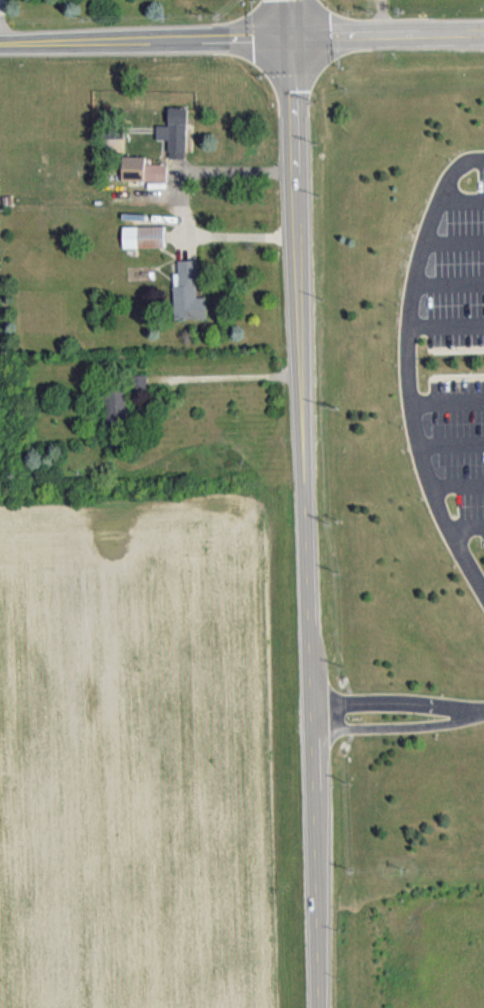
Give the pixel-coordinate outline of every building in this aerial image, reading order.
[(157,124),(156,138),(169,139),(168,157),(186,157),(187,106),(169,106),(169,124),(157,124)] [(123,156),(123,180),(145,180),(167,179),(167,163),(145,162),(145,156),(123,156)] [(123,226),(165,225),(165,246),(123,247),(123,226)] [(207,296),(198,296),(197,258),(179,259),(179,272),(174,272),(175,318),(208,317),(207,296)] [(127,391),(107,390),(106,418),(126,418),(127,391)]
